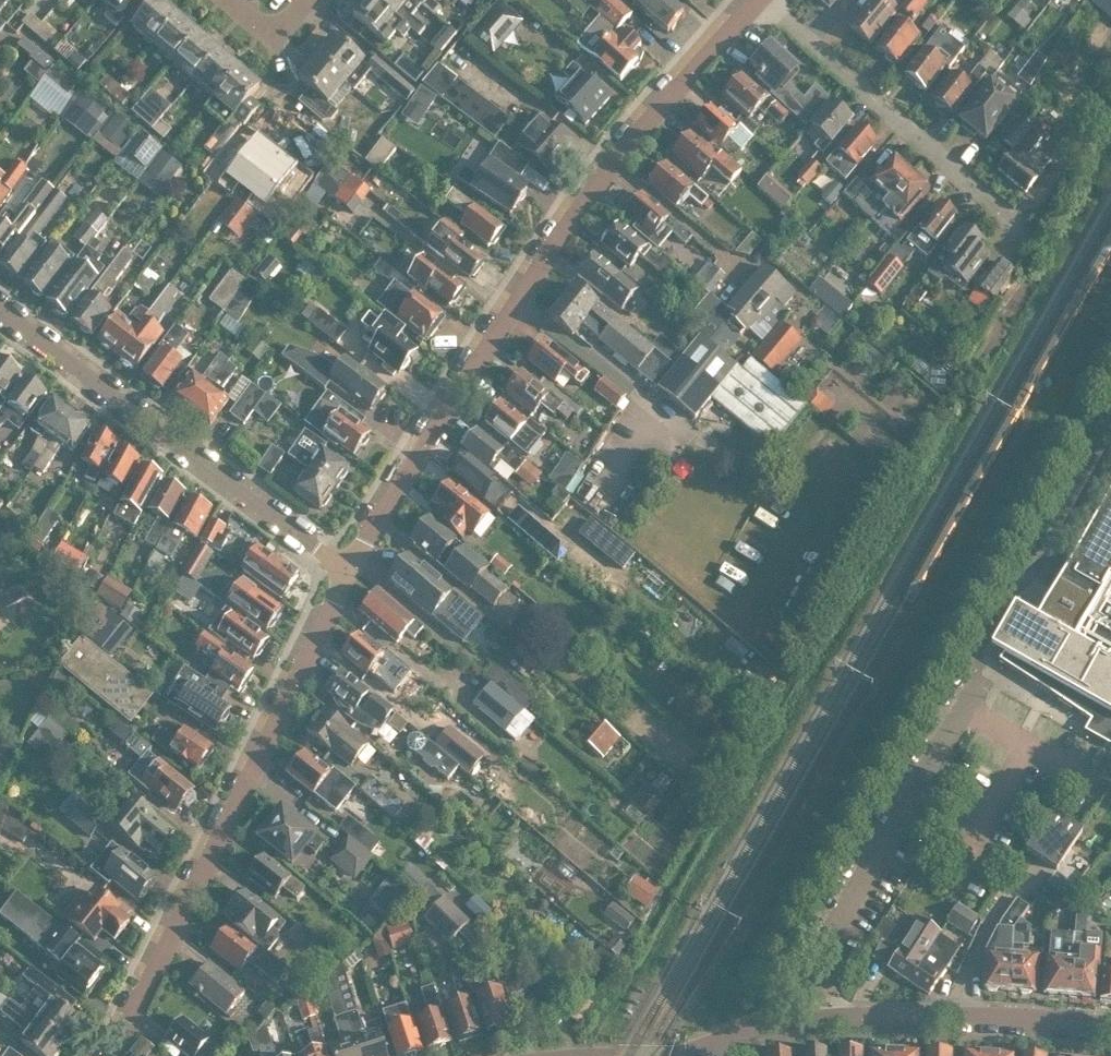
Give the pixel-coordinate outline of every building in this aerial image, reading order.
[(109,4),(104,15),(116,25),(124,15),(120,12),(131,0),(104,0),(109,4)] [(154,42),(177,14),(161,0),(153,0),(133,24),(154,42)] [(378,0),(363,0),(352,13),(385,41),(396,29),(403,35),(410,26),(378,0)] [(420,1),(419,0),(378,0),(410,26),(417,33),(424,25),(410,13),(420,1)] [(420,1),(434,12),(440,5),(434,0),(419,0),(420,1)] [(500,0),(494,0),(467,31),(491,52),(521,18),(500,0)] [(593,53),(621,78),(638,60),(631,53),(638,42),(629,35),(618,24),(629,12),(616,0),(584,0),(598,12),(589,22),(581,32),(576,40),(593,53)] [(668,30),(683,13),(669,0),(634,0),(668,30)] [(870,42),(899,7),(890,0),(870,0),(849,25),(870,42)] [(886,53),(886,56),(891,60),(894,59),(897,61),(917,35),(907,27),(926,2),(924,0),(904,0),(899,7),(892,16),(897,19),(876,46),(886,53)] [(1014,4),(1026,14),(1035,4),(1030,0),(1017,0),(1014,4)] [(1089,0),(1110,18),(1110,0),(1089,0)] [(33,31),(41,21),(28,9),(19,19),(33,31)] [(177,14),(154,42),(174,60),(198,32),(177,14)] [(41,21),(33,31),(43,39),(50,30),(41,21)] [(923,87),(926,89),(946,63),(934,54),(947,37),(938,30),(905,73),(915,80),(915,83),(919,87),(923,87)] [(198,32),(174,60),(194,77),(215,52),(218,49),(198,32)] [(319,54),(318,56),(353,85),(355,87),(370,69),(366,65),(367,63),(363,60),(364,59),(335,35),(328,44),(324,41),(315,52),(319,54)] [(758,53),(751,61),(760,68),(756,74),(771,88),(769,90),(808,125),(832,97),(815,82),(803,96),(787,81),(785,79),(795,68),(796,66),(770,42),(769,41),(765,45),(762,44),(758,49),(758,53)] [(36,79),(44,69),(51,60),(33,46),(26,54),(30,58),(22,68),(36,79)] [(74,66),(83,57),(71,47),(63,57),(74,66)] [(953,71),(934,96),(937,99),(936,101),(942,106),(945,105),(954,112),(987,68),(990,65),(995,69),(1003,59),(989,48),(979,62),(965,80),(953,71)] [(218,49),(215,52),(194,77),(214,94),(238,66),(218,49)] [(1035,50),(1018,73),(1030,82),(1045,58),(1035,50)] [(394,63),(414,80),(422,70),(402,53),(394,63)] [(374,55),(367,63),(366,65),(370,69),(406,98),(413,88),(404,80),(374,55)] [(353,85),(318,56),(300,76),(311,85),(300,99),(323,118),(333,116),(339,108),(330,100),(331,98),(338,104),(353,85)] [(578,113),(586,120),(609,94),(572,61),(562,72),(569,78),(555,93),(570,106),(578,113)] [(458,76),(457,77),(438,62),(423,80),(443,95),(496,135),(511,116),(458,76)] [(259,105),(257,102),(249,96),(259,84),(238,66),(214,94),(205,106),(223,122),(203,145),(211,152),(215,156),(242,121),(244,123),(259,105)] [(110,94),(118,84),(104,71),(94,81),(110,94)] [(742,73),(732,83),(730,83),(725,87),(726,90),(722,94),(743,113),(736,120),(738,121),(752,134),(758,126),(748,118),(757,108),(763,113),(765,111),(776,121),(786,109),(770,95),(758,84),(756,86),(742,73)] [(66,98),(42,80),(34,91),(58,109),(66,98)] [(960,119),(963,121),(961,124),(973,134),(976,131),(985,138),(1014,100),(989,81),(960,119)] [(128,92),(118,84),(110,94),(120,102),(128,92)] [(413,94),(428,104),(435,94),(419,84),(413,94)] [(106,107),(84,91),(68,112),(90,128),(106,107)] [(129,112),(149,129),(163,113),(143,96),(129,112)] [(812,123),(824,134),(816,143),(823,149),(851,117),(843,109),(843,106),(837,102),(834,102),(833,100),(812,123)] [(563,114),(572,121),(578,113),(570,106),(563,114)] [(697,122),(733,154),(752,134),(738,121),(734,125),(712,106),(709,108),(706,108),(702,113),(703,116),(697,122)] [(133,126),(116,112),(100,133),(117,146),(133,126)] [(571,140),(543,116),(530,130),(521,141),(548,165),(571,140)] [(1045,165),(1028,152),(1041,135),(1019,117),(1002,137),(1015,148),(1000,166),(1028,189),(1039,175),(1038,174),(1045,165)] [(164,139),(172,130),(161,119),(152,129),(164,139)] [(1067,159),(1084,136),(1063,120),(1045,143),(1067,159)] [(859,123),(838,146),(826,160),(838,171),(846,178),(878,140),(870,133),(869,130),(864,125),(861,125),(859,123)] [(244,130),(223,157),(245,174),(266,146),(244,130)] [(712,164),(726,177),(734,168),(690,131),(683,139),(678,139),(673,146),(673,151),(672,152),(701,176),(712,164)] [(144,166),(157,148),(137,134),(125,152),(144,166)] [(366,159),(379,169),(396,147),(383,137),(366,159)] [(525,189),(527,186),(518,180),(529,163),(510,150),(499,143),(486,162),(489,164),(481,177),(465,166),(458,176),(511,211),(519,198),(522,198),(526,192),(525,189)] [(266,146),(245,174),(266,190),(287,162),(266,146)] [(163,184),(180,162),(161,148),(145,172),(163,184)] [(211,152),(199,168),(204,171),(208,165),(215,157),(215,156),(211,152)] [(863,171),(844,193),(871,217),(890,196),(912,171),(909,169),(910,165),(905,160),(901,161),(893,154),(872,179),(863,171)] [(41,163),(31,156),(24,165),(26,166),(34,172),(41,163)] [(740,156),(734,163),(740,168),(746,161),(740,156)] [(215,157),(208,165),(217,172),(223,163),(215,157)] [(329,157),(322,167),(363,198),(370,188),(329,157)] [(805,183),(820,166),(810,157),(795,174),(805,183)] [(26,166),(24,165),(16,159),(0,180),(0,181),(9,188),(26,166)] [(287,162),(266,190),(287,206),(309,179),(287,162)] [(686,192),(701,205),(708,197),(666,162),(659,170),(655,170),(650,176),(651,180),(649,182),(675,204),(686,192)] [(204,171),(202,173),(211,180),(217,172),(208,165),(204,171)] [(354,210),(363,198),(322,167),(314,180),(332,193),(354,210)] [(890,196),(871,217),(888,232),(889,232),(899,240),(924,209),(917,202),(930,187),(923,182),(923,177),(917,172),(914,173),(912,171),(890,196)] [(24,201),(36,210),(53,187),(41,178),(24,201)] [(821,195),(829,202),(842,187),(834,180),(821,195)] [(9,188),(0,181),(0,200),(9,188)] [(447,196),(470,214),(462,224),(489,244),(490,242),(495,242),(498,237),(498,231),(503,225),(454,187),(447,196)] [(35,213),(18,235),(0,259),(0,261),(8,267),(8,270),(13,274),(17,274),(19,276),(45,241),(36,233),(63,197),(53,189),(35,213)] [(643,192),(635,202),(630,202),(627,206),(628,210),(625,213),(633,220),(629,225),(655,246),(670,229),(682,241),(690,233),(643,192)] [(236,234),(253,212),(233,197),(217,219),(236,234)] [(939,198),(900,244),(910,252),(915,246),(925,254),(936,241),(958,214),(958,210),(952,205),(948,206),(941,199),(939,198)] [(0,214),(0,252),(15,232),(18,235),(35,213),(24,204),(16,214),(5,206),(0,214)] [(277,231),(289,240),(301,224),(296,220),(289,215),(277,231)] [(275,216),(269,224),(277,231),(283,222),(275,216)] [(463,233),(445,219),(427,242),(470,275),(472,272),(474,274),(482,264),(479,262),(485,254),(479,250),(478,252),(459,238),(463,233)] [(83,222),(72,236),(84,246),(93,236),(96,232),(83,222)] [(618,222),(610,231),(607,231),(604,235),(604,239),(602,242),(630,265),(640,253),(663,272),(669,264),(660,256),(618,222)] [(951,268),(969,281),(980,265),(990,253),(980,246),(985,239),(982,236),(982,233),(979,231),(975,231),(964,223),(929,270),(941,279),(951,268)] [(99,241),(104,235),(98,230),(96,232),(93,236),(99,241)] [(53,240),(23,279),(31,285),(32,288),(38,293),(41,292),(43,294),(73,255),(53,240)] [(86,246),(47,297),(56,304),(56,307),(61,312),(65,311),(68,313),(103,266),(93,260),(98,254),(86,246)] [(123,247),(71,316),(81,323),(80,326),(86,330),(89,329),(92,331),(111,306),(98,297),(131,252),(123,247)] [(578,272),(622,308),(638,288),(594,252),(586,261),(582,261),(579,265),(579,270),(578,272)] [(888,253),(865,281),(879,292),(902,264),(901,263),(888,253)] [(383,255),(375,265),(393,279),(385,290),(377,300),(390,311),(424,337),(426,335),(428,337),(438,324),(435,322),(440,315),(413,293),(420,284),(383,255)] [(459,290),(464,284),(425,255),(412,272),(424,282),(450,302),(452,300),(456,299),(460,293),(459,290)] [(309,279),(318,266),(306,257),(297,270),(309,279)] [(968,296),(985,308),(995,295),(1013,271),(997,258),(968,296)] [(697,283),(709,292),(724,274),(712,264),(697,283)] [(792,290),(761,264),(757,268),(750,276),(781,302),(792,290)] [(157,276),(146,268),(133,285),(144,294),(157,276)] [(210,297),(225,309),(245,278),(232,268),(210,297)] [(746,329),(749,326),(764,339),(783,318),(790,310),(781,302),(750,276),(722,308),(746,329)] [(169,283),(117,350),(124,355),(124,359),(129,363),(133,363),(136,365),(163,331),(156,326),(178,290),(169,283)] [(596,335),(637,369),(654,348),(574,283),(549,314),(573,334),(586,317),(601,329),(596,335)] [(916,286),(910,293),(918,299),(924,292),(916,286)] [(828,333),(843,317),(824,300),(813,313),(809,317),(810,322),(813,326),(819,325),(828,333)] [(111,345),(117,350),(148,309),(141,304),(138,308),(136,306),(127,318),(118,311),(98,336),(102,339),(102,343),(106,346),(111,345)] [(310,320),(337,341),(347,328),(319,307),(310,320)] [(656,383),(693,415),(709,397),(737,362),(724,351),(739,333),(714,311),(698,330),(673,360),(673,361),(656,383)] [(383,365),(393,373),(397,367),(399,369),(402,366),(405,366),(408,361),(409,357),(416,348),(400,336),(405,329),(385,313),(380,320),(370,312),(363,322),(380,335),(370,348),(387,360),(383,365)] [(967,320),(968,327),(975,329),(980,325),(979,318),(973,316),(967,320)] [(753,352),(773,369),(802,334),(783,318),(764,339),(753,352)] [(176,322),(149,358),(153,361),(144,372),(152,378),(152,381),(156,385),(160,384),(163,386),(183,360),(172,352),(188,331),(176,322)] [(674,332),(684,340),(690,333),(680,324),(674,332)] [(653,344),(673,360),(681,350),(661,334),(653,344)] [(268,346),(255,335),(246,347),(259,358),(268,346)] [(530,359),(556,380),(564,370),(581,384),(589,375),(546,340),(539,348),(535,347),(530,353),(531,357),(530,359)] [(287,344),(280,353),(296,366),(313,378),(321,385),(327,378),(329,380),(336,369),(319,356),(287,344)] [(637,369),(656,383),(673,361),(655,346),(654,348),(637,369)] [(739,422),(770,446),(807,398),(773,369),(753,352),(741,365),(737,362),(709,397),(739,422)] [(1,394),(20,370),(17,368),(17,364),(12,361),(9,362),(0,355),(0,393),(1,394)] [(385,387),(386,386),(346,356),(336,369),(329,380),(349,395),(350,393),(370,408),(377,397),(381,398),(386,391),(385,387)] [(193,408),(219,373),(215,369),(219,363),(214,360),(202,376),(193,370),(174,395),(176,396),(176,399),(183,404),(186,403),(193,408)] [(219,373),(193,408),(199,413),(199,416),(206,422),(209,421),(211,422),(230,397),(220,389),(236,367),(228,361),(219,373)] [(935,364),(922,379),(938,393),(951,378),(935,364)] [(509,387),(506,390),(533,413),(542,402),(555,412),(557,409),(565,416),(570,410),(571,409),(576,402),(543,375),(537,382),(523,370),(516,378),(512,378),(509,383),(509,387)] [(43,387),(43,384),(38,381),(35,381),(25,374),(7,399),(6,398),(0,406),(0,423),(6,418),(18,427),(45,390),(43,387)] [(596,389),(616,405),(625,395),(604,378),(596,389)] [(264,392),(250,382),(229,411),(243,421),(258,401),(264,392)] [(326,389),(303,420),(337,445),(340,441),(355,453),(362,443),(365,443),(370,436),(369,433),(370,432),(360,424),(365,417),(326,389)] [(39,453),(70,408),(63,403),(65,400),(58,396),(55,397),(52,396),(30,428),(38,433),(35,438),(31,447),(39,453)] [(487,416),(485,418),(518,445),(528,433),(552,452),(559,442),(530,417),(527,420),(501,399),(493,408),(491,408),(487,413),(487,416)] [(77,413),(70,408),(40,453),(33,464),(41,470),(62,441),(72,448),(90,421),(88,420),(88,417),(80,411),(77,413)] [(902,434),(913,444),(923,427),(914,420),(902,434)] [(91,462),(85,474),(94,479),(115,439),(108,435),(108,431),(102,428),(99,430),(96,428),(81,457),(91,462)] [(287,453),(297,459),(335,485),(341,476),(344,475),(348,469),(348,466),(349,464),(322,446),(324,443),(304,429),(287,453)] [(477,429),(473,434),(469,435),(465,439),(466,442),(464,445),(488,464),(489,465),(496,457),(528,483),(538,470),(506,444),(502,449),(477,429)] [(257,466),(267,472),(282,450),(272,443),(257,466)] [(106,491),(116,496),(137,456),(131,452),(130,448),(125,446),(123,448),(118,445),(103,473),(113,479),(106,491)] [(452,465),(449,469),(452,472),(452,473),(498,512),(514,494),(467,454),(466,455),(463,452),(460,456),(457,454),(455,457),(450,463),(452,465)] [(335,485),(297,459),(291,469),(302,476),(294,488),(320,506),(322,504),(325,503),(330,496),(329,493),(335,485)] [(141,461),(113,512),(133,523),(161,472),(153,467),(153,464),(149,461),(145,463),(141,461)] [(565,487),(573,474),(560,466),(552,479),(565,487)] [(142,539),(152,545),(182,488),(175,484),(174,482),(170,479),(168,481),(163,478),(148,506),(158,511),(142,539)] [(441,519),(461,535),(466,528),(472,533),(489,512),(477,502),(451,480),(443,489),(439,489),(435,494),(435,499),(434,501),(447,512),(441,519)] [(1007,669),(1000,682),(1030,699),(1029,702),(1110,748),(1110,488),(1106,498),(1058,583),(1051,579),(1043,596),(1022,611),(1017,608),(1012,606),(990,645),(995,648),(1006,654),(1001,661),(1009,665),(1007,669)] [(188,494),(166,535),(162,533),(155,548),(165,553),(170,555),(177,541),(185,526),(197,532),(210,506),(207,504),(207,501),(201,498),(198,500),(188,494)] [(517,505),(505,518),(556,560),(558,539),(517,505)] [(24,536),(33,520),(19,510),(16,513),(5,506),(0,513),(0,519),(24,536)] [(62,515),(50,506),(32,531),(45,540),(62,515)] [(485,569),(488,566),(430,518),(431,518),(426,514),(417,525),(421,528),(411,539),(470,587),(474,582),(496,600),(507,587),(485,569)] [(199,539),(219,550),(226,536),(219,533),(224,523),(211,516),(199,539)] [(590,517),(578,531),(621,566),(633,552),(590,517)] [(245,550),(250,554),(242,565),(280,594),(282,592),(286,592),(290,586),(288,583),(298,570),(254,538),(245,550)] [(199,542),(183,570),(195,577),(201,566),(198,564),(208,547),(199,542)] [(155,548),(146,565),(152,567),(155,560),(159,563),(165,553),(155,548)] [(85,556),(77,551),(68,566),(76,571),(85,556)] [(493,566),(502,573),(509,564),(494,552),(487,561),(488,561),(493,566)] [(388,577),(463,639),(483,616),(408,553),(388,577)] [(98,589),(106,575),(89,566),(82,580),(98,589)] [(183,570),(172,591),(188,601),(199,582),(183,570)] [(97,595),(120,609),(131,592),(108,578),(97,595)] [(0,593),(0,609),(33,591),(27,579),(5,591),(4,590),(0,593)] [(228,598),(237,606),(266,628),(282,608),(252,585),(243,579),(238,585),(232,592),(228,598)] [(421,623),(379,587),(361,608),(397,640),(407,628),(415,635),(424,625),(421,623)] [(99,602),(77,629),(101,648),(123,622),(99,602)] [(126,605),(121,614),(135,621),(140,612),(126,605)] [(207,628),(224,640),(226,637),(252,655),(254,653),(257,653),(261,648),(260,645),(266,635),(224,605),(207,628)] [(376,660),(389,671),(396,664),(359,632),(351,641),(348,641),(345,644),(345,648),(342,652),(366,672),(376,660)] [(204,678),(222,690),(228,681),(238,688),(239,686),(243,686),(246,680),(245,677),(253,666),(204,633),(196,644),(206,651),(207,649),(218,657),(204,678)] [(61,663),(130,719),(151,693),(82,637),(61,663)] [(396,664),(389,671),(399,680),(409,669),(399,660),(396,664)] [(229,707),(216,698),(222,690),(204,678),(184,664),(163,696),(214,730),(220,720),(223,720),(228,713),(227,710),(229,707)] [(340,704),(345,710),(358,720),(358,719),(364,723),(371,725),(380,727),(387,717),(393,709),(369,690),(341,669),(326,688),(343,700),(340,704)] [(49,683),(47,687),(47,690),(65,686),(63,673),(52,675),(49,683)] [(760,676),(745,693),(759,704),(773,687),(760,676)] [(496,683),(478,704),(515,736),(533,714),(496,683)] [(368,744),(324,707),(306,729),(350,765),(368,744)] [(406,721),(393,712),(386,722),(399,731),(406,721)] [(24,742),(43,757),(65,731),(46,715),(24,742)] [(594,750),(601,754),(617,734),(602,723),(585,743),(594,750)] [(449,724),(434,741),(469,770),(484,752),(449,724)] [(209,749),(212,745),(187,728),(178,740),(161,729),(153,740),(171,752),(173,750),(197,767),(202,758),(207,757),(210,752),(209,749)] [(414,750),(422,757),(419,759),(429,767),(431,764),(445,776),(455,764),(417,730),(415,732),(411,731),(407,733),(404,737),(404,740),(404,744),(407,748),(411,750),(414,750)] [(140,756),(126,773),(147,790),(150,786),(175,807),(183,796),(186,798),(190,793),(189,791),(188,790),(191,786),(146,750),(150,745),(132,731),(123,742),(140,756)] [(7,756),(13,745),(0,738),(0,753),(7,756)] [(351,788),(330,771),(304,750),(296,761),(293,758),(285,767),(289,769),(287,771),(313,792),(335,809),(351,788)] [(393,815),(404,802),(370,775),(360,788),(393,815)] [(64,815),(86,833),(99,817),(77,798),(64,815)] [(142,838),(156,849),(172,828),(134,798),(113,824),(138,844),(142,838)] [(28,831),(4,811),(6,806),(0,802),(0,828),(20,841),(28,831)] [(282,807),(268,826),(266,824),(257,836),(268,844),(270,842),(288,857),(293,851),(301,840),(312,849),(321,838),(309,829),(282,807)] [(1049,808),(1023,847),(1055,868),(1081,829),(1049,808)] [(349,833),(369,849),(377,839),(346,814),(338,823),(349,833)] [(370,854),(345,833),(326,858),(351,877),(370,854)] [(110,842),(101,853),(89,869),(106,882),(110,877),(136,897),(138,895),(140,895),(145,889),(144,887),(153,876),(128,856),(128,857),(110,842)] [(248,875),(273,896),(282,885),(296,896),(304,886),(264,854),(257,863),(254,863),(249,869),(250,872),(248,875)] [(393,872),(416,892),(426,880),(402,861),(393,872)] [(644,880),(633,897),(646,905),(659,886),(646,878),(644,880)] [(1046,881),(1039,891),(1055,905),(1064,895),(1046,881)] [(430,885),(418,899),(428,910),(441,896),(430,885)] [(101,927),(113,937),(128,918),(117,908),(118,907),(97,888),(89,897),(81,891),(64,911),(93,936),(101,927)] [(77,937),(16,890),(0,911),(0,914),(64,964),(57,974),(82,993),(84,992),(85,993),(93,983),(92,981),(104,965),(74,942),(77,937)] [(258,943),(266,950),(277,936),(277,932),(285,922),(245,890),(238,899),(235,899),(231,904),(231,907),(229,911),(237,917),(232,923),(258,943)] [(474,892),(464,902),(483,919),(492,909),(474,892)] [(1008,986),(1013,923),(1022,910),(1023,909),(1027,904),(1016,896),(1001,916),(984,950),(981,984),(985,985),(987,987),(994,988),(997,986),(1000,986),(1008,986)] [(422,916),(447,939),(466,917),(445,897),(430,909),(422,916)] [(537,899),(536,902),(538,907),(542,908),(547,906),(548,903),(546,898),(542,897),(537,899)] [(892,900),(873,929),(887,938),(906,909),(892,900)] [(625,928),(634,916),(615,901),(606,913),(625,928)] [(957,903),(946,920),(967,932),(976,915),(957,903)] [(1034,989),(1037,954),(1021,952),(1023,928),(1024,920),(1027,914),(1022,910),(1013,923),(1008,986),(1018,987),(1020,990),(1028,991),(1031,988),(1033,988),(1034,989)] [(383,927),(389,944),(407,938),(400,913),(383,927)] [(907,977),(930,944),(940,929),(916,913),(901,935),(905,938),(888,964),(907,977)] [(228,926),(222,934),(218,934),(213,940),(214,944),(212,946),(239,968),(247,957),(262,969),(275,979),(286,965),(266,950),(258,943),(255,947),(228,926)] [(284,934),(304,950),(309,943),(289,928),(284,934)] [(1043,990),(1069,992),(1073,932),(1050,930),(1048,955),(1046,955),(1043,990)] [(1084,933),(1073,932),(1069,992),(1094,994),(1098,945),(1083,943),(1084,933)] [(615,934),(606,943),(617,953),(625,944),(615,934)] [(384,935),(372,939),(377,954),(389,951),(384,935)] [(930,944),(907,977),(927,990),(950,957),(930,944)] [(599,945),(590,956),(606,970),(616,959),(599,945)] [(190,983),(226,1012),(244,990),(208,961),(190,983)] [(347,1011),(361,1055),(387,1055),(379,1029),(362,1034),(341,963),(334,969),(347,1011)] [(79,1018),(67,1009),(75,998),(50,979),(31,964),(22,975),(36,986),(21,1006),(63,1039),(79,1018)] [(1103,966),(1100,997),(1110,998),(1110,967),(1103,966)] [(333,969),(333,970),(308,991),(310,999),(338,986),(333,969)] [(471,1032),(481,1029),(463,973),(450,977),(455,990),(456,990),(459,1001),(446,1005),(456,1037),(458,1036),(461,1039),(472,1036),(471,1032)] [(471,976),(488,1027),(498,1024),(500,1027),(511,1023),(510,1020),(513,1019),(502,986),(487,991),(481,973),(471,976)] [(298,980),(289,988),(296,998),(306,990),(298,980)] [(530,1007),(526,994),(513,982),(506,984),(515,1012),(530,1007)] [(441,1042),(452,1038),(434,983),(421,987),(426,1001),(428,1000),(431,1011),(417,1016),(427,1046),(428,1046),(432,1048),(439,1046),(441,1042)] [(295,1001),(300,1017),(314,1013),(307,991),(295,1001)] [(63,1039),(21,1006),(20,1007),(9,998),(0,1010),(0,1011),(21,1027),(23,1023),(30,1028),(21,1039),(43,1055),(50,1055),(63,1039)] [(422,1048),(407,999),(396,1003),(402,1021),(387,1025),(397,1055),(398,1055),(400,1055),(401,1055),(408,1055),(410,1055),(411,1052),(422,1048)] [(257,1010),(265,1017),(274,1007),(265,1000),(257,1010)] [(347,1011),(334,1015),(342,1040),(329,1044),(332,1055),(361,1055),(347,1011)] [(184,1017),(182,1019),(178,1019),(173,1026),(173,1030),(167,1038),(190,1055),(207,1055),(217,1043),(209,1037),(184,1017)] [(319,1026),(308,1029),(314,1049),(300,1054),(301,1055),(328,1055),(319,1026)] [(142,1051),(149,1043),(143,1039),(137,1047),(142,1051)] [(262,1055),(276,1055),(272,1044),(260,1048),(262,1055)] [(861,1047),(836,1046),(836,1055),(861,1055),(861,1047)] [(21,1055),(8,1047),(2,1055),(21,1055)] [(801,1055),(826,1055),(826,1047),(800,1049),(801,1055)] [(893,1048),(868,1047),(868,1055),(893,1055),(893,1048)] [(893,1055),(918,1055),(918,1048),(893,1048),(893,1055)] [(951,1049),(924,1048),(924,1055),(951,1055),(951,1049)]
